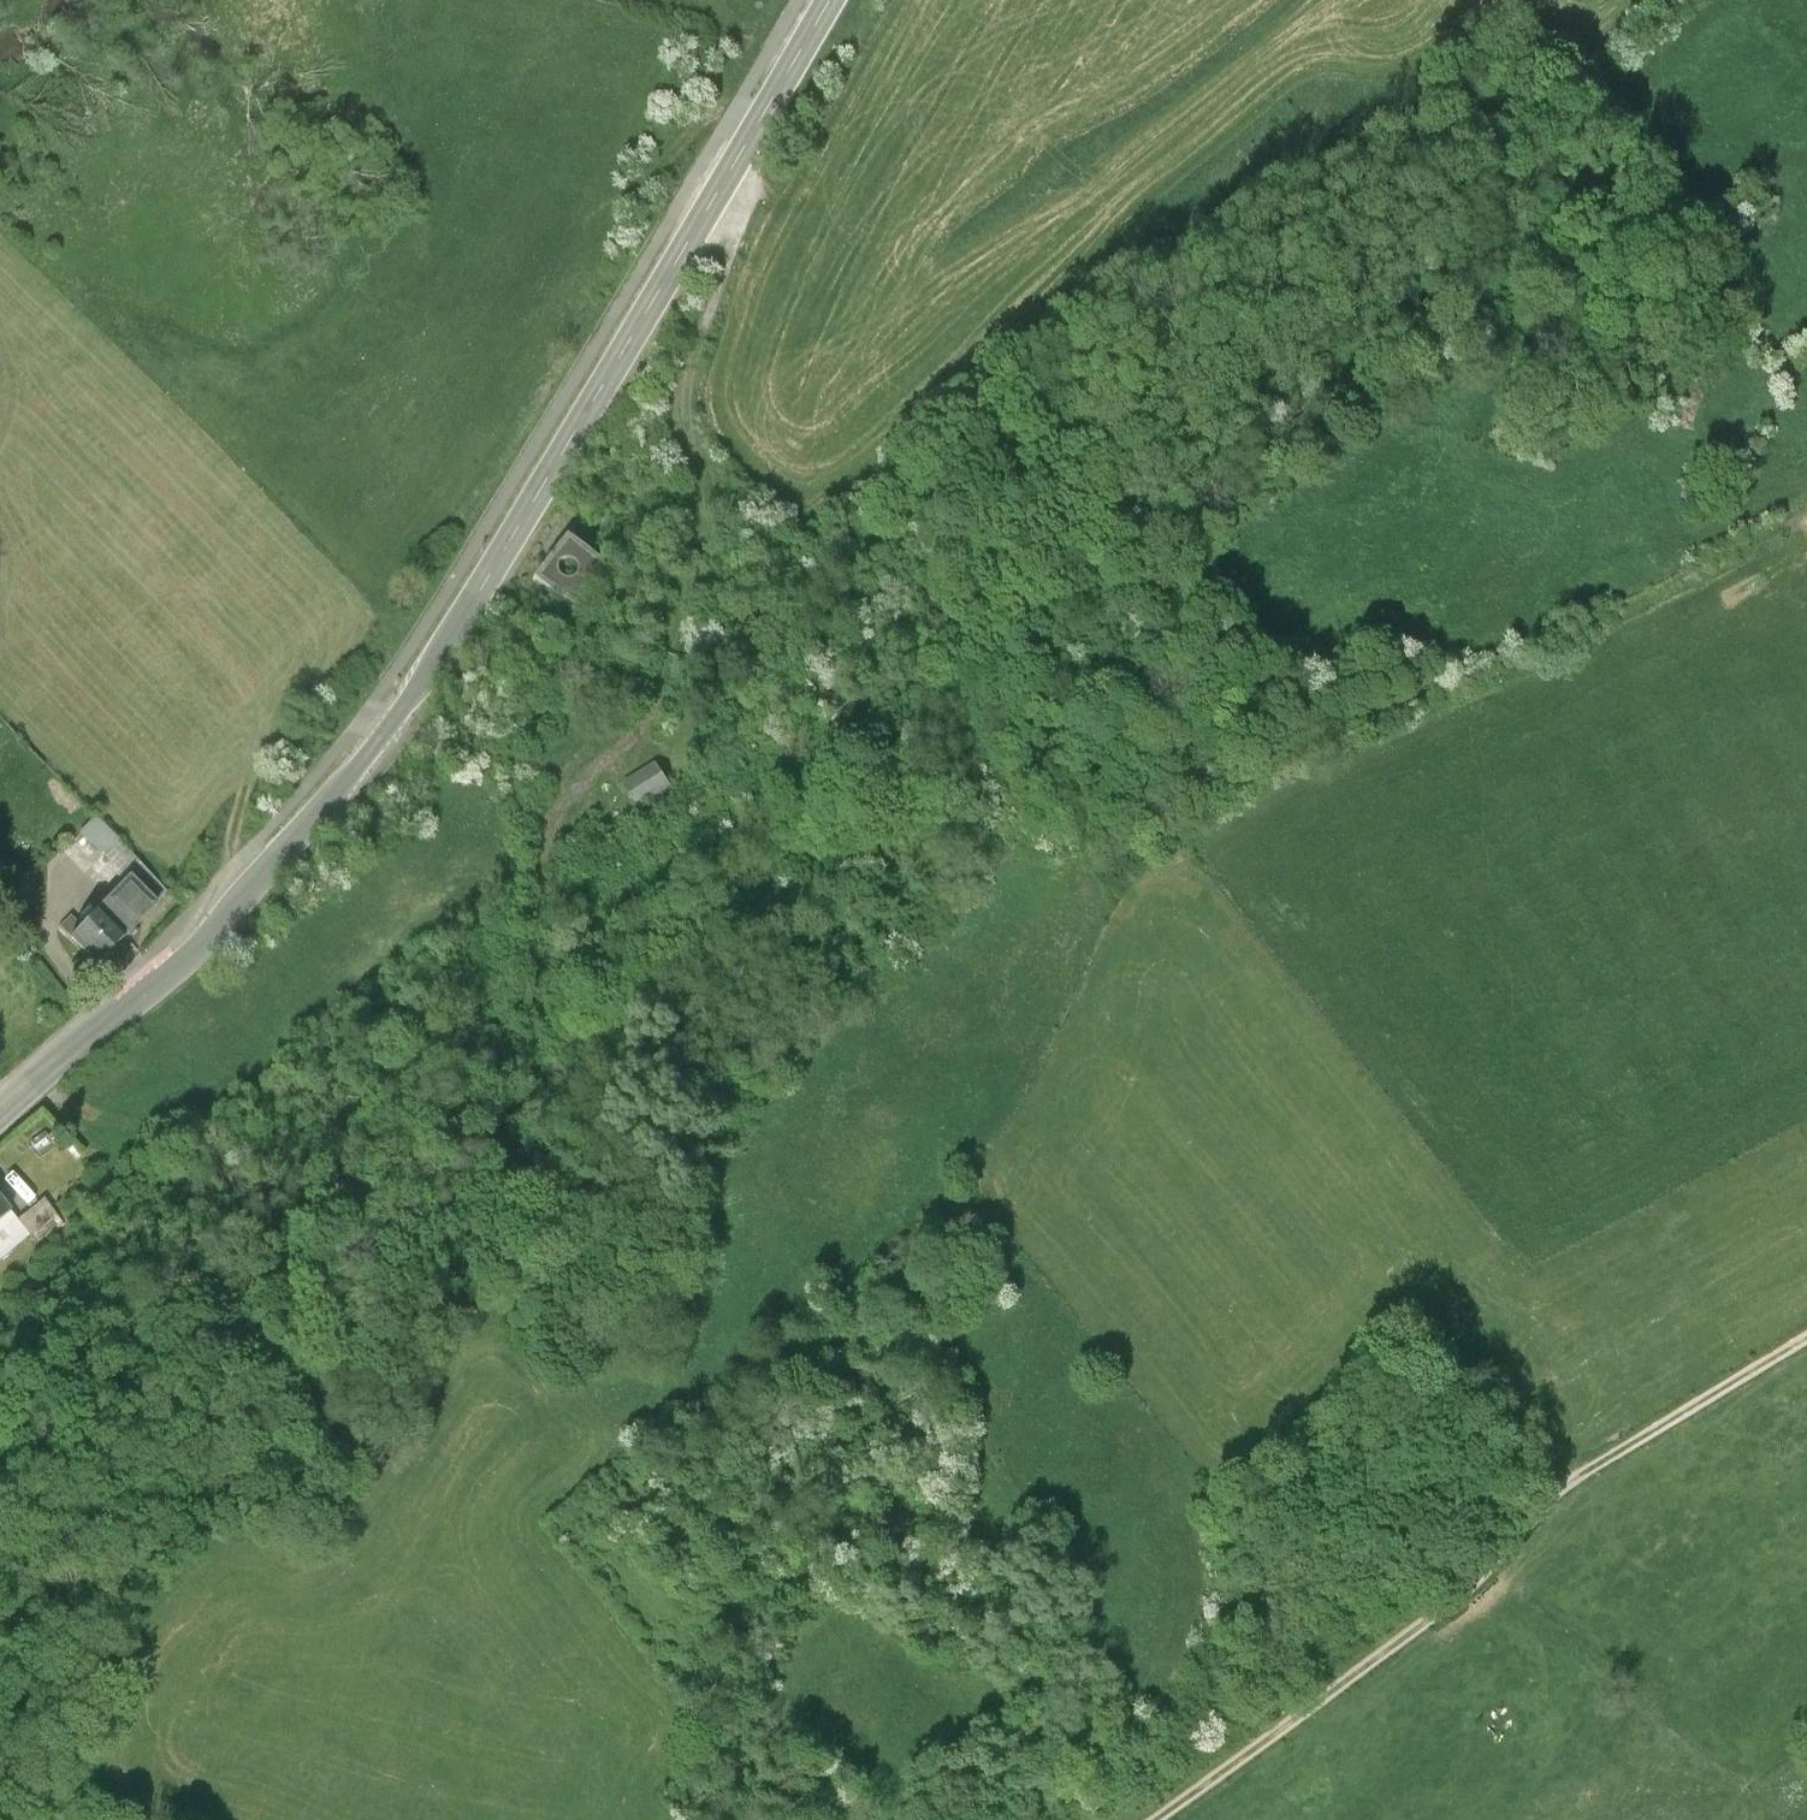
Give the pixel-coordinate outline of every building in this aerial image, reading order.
[(572,532),(537,573),(576,606),(611,565),(572,532)] [(850,701),(820,678),(802,701),(796,708),(829,729),(850,701)] [(802,701),(796,693),(792,698),(788,703),(796,708),(802,701)] [(792,698),(787,695),(783,700),(788,703),(792,698)] [(667,786),(654,766),(624,785),(637,805),(667,786)] [(122,874),(137,860),(118,839),(103,853),(122,874)] [(159,903),(131,876),(74,935),(102,962),(159,903)] [(53,1140),(46,1130),(33,1140),(40,1149),(53,1140)] [(0,1194),(0,1220),(13,1209),(0,1194)] [(47,1196),(20,1218),(30,1231),(40,1242),(66,1220),(47,1196)] [(30,1231),(20,1218),(13,1209),(0,1220),(0,1256),(30,1231)]
